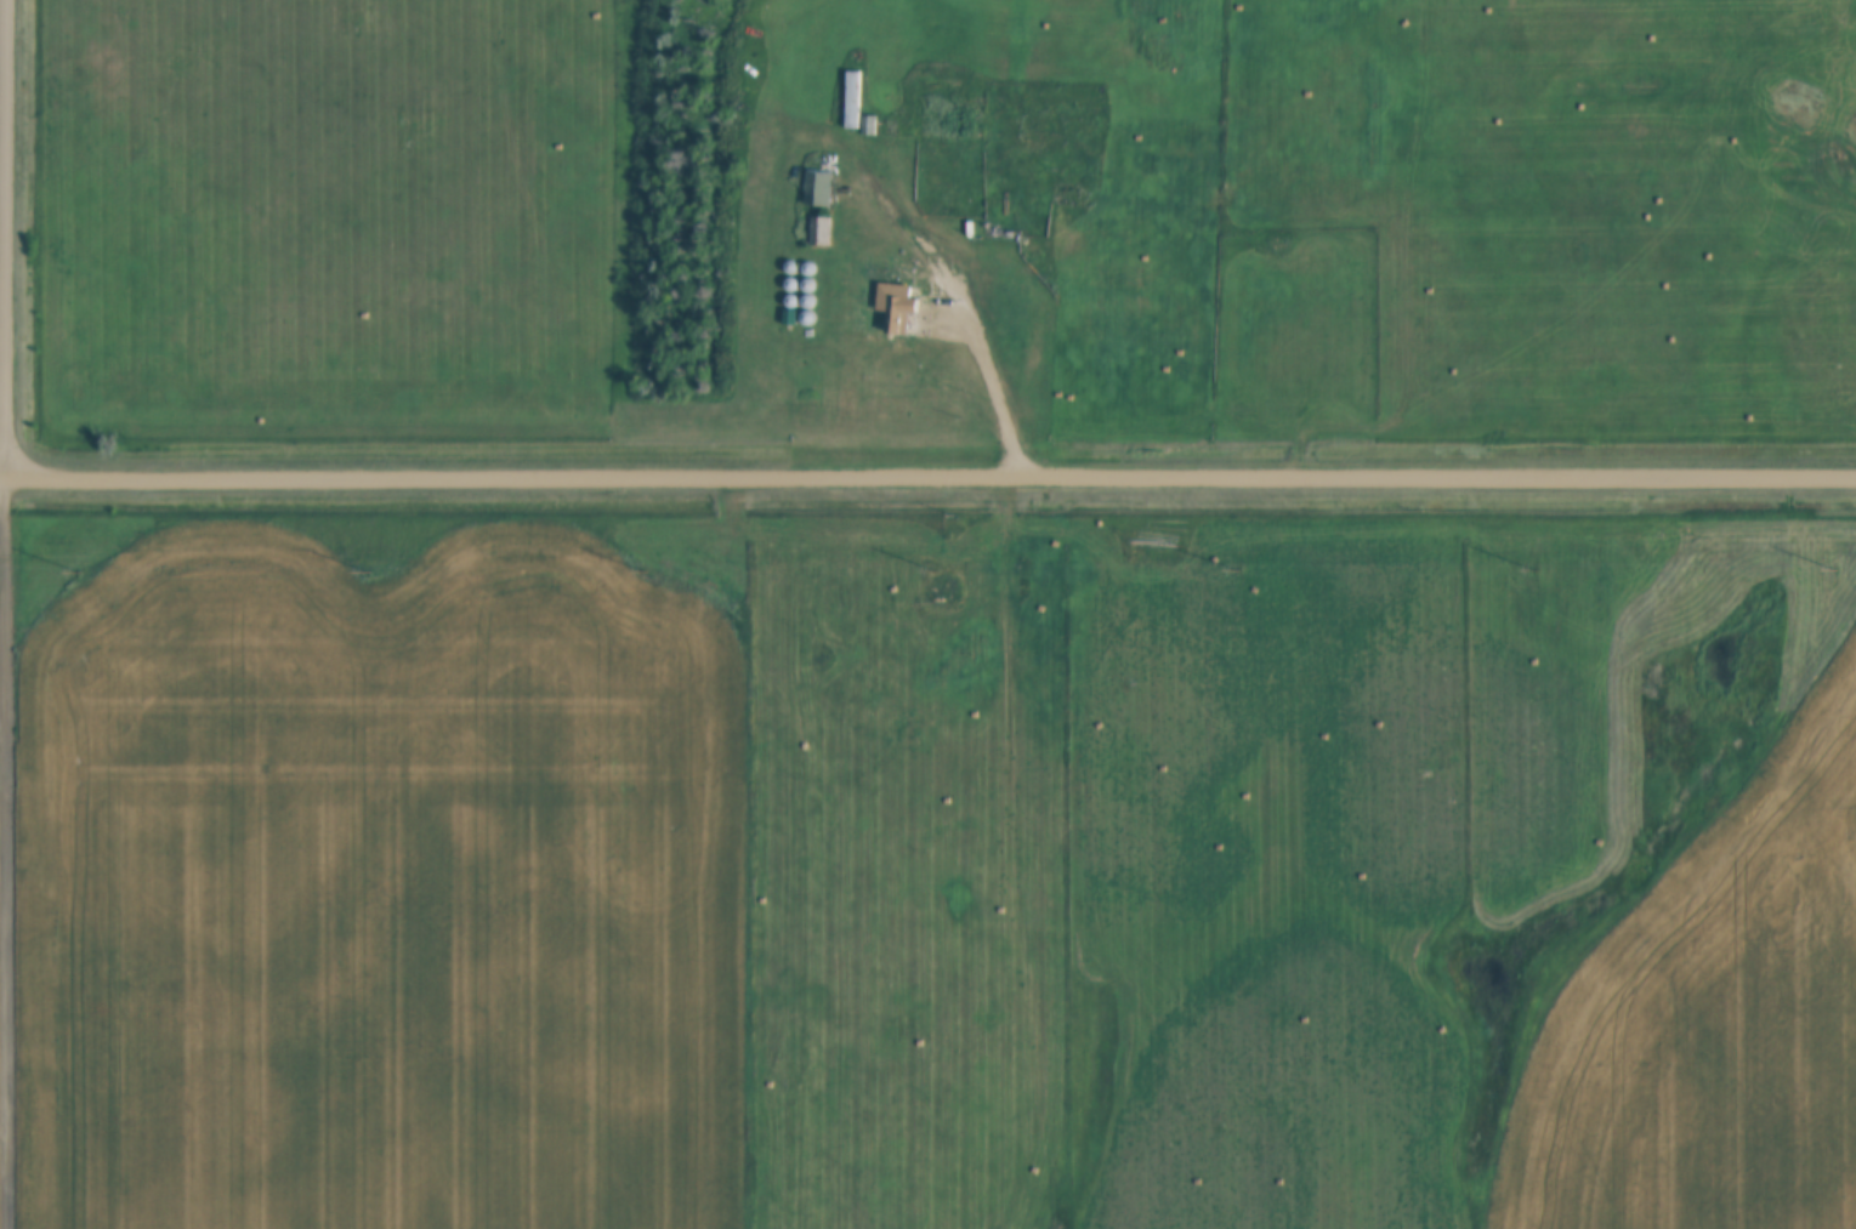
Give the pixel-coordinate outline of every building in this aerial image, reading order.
[(834,206),(834,170),(814,170),(814,206),(834,206)]
